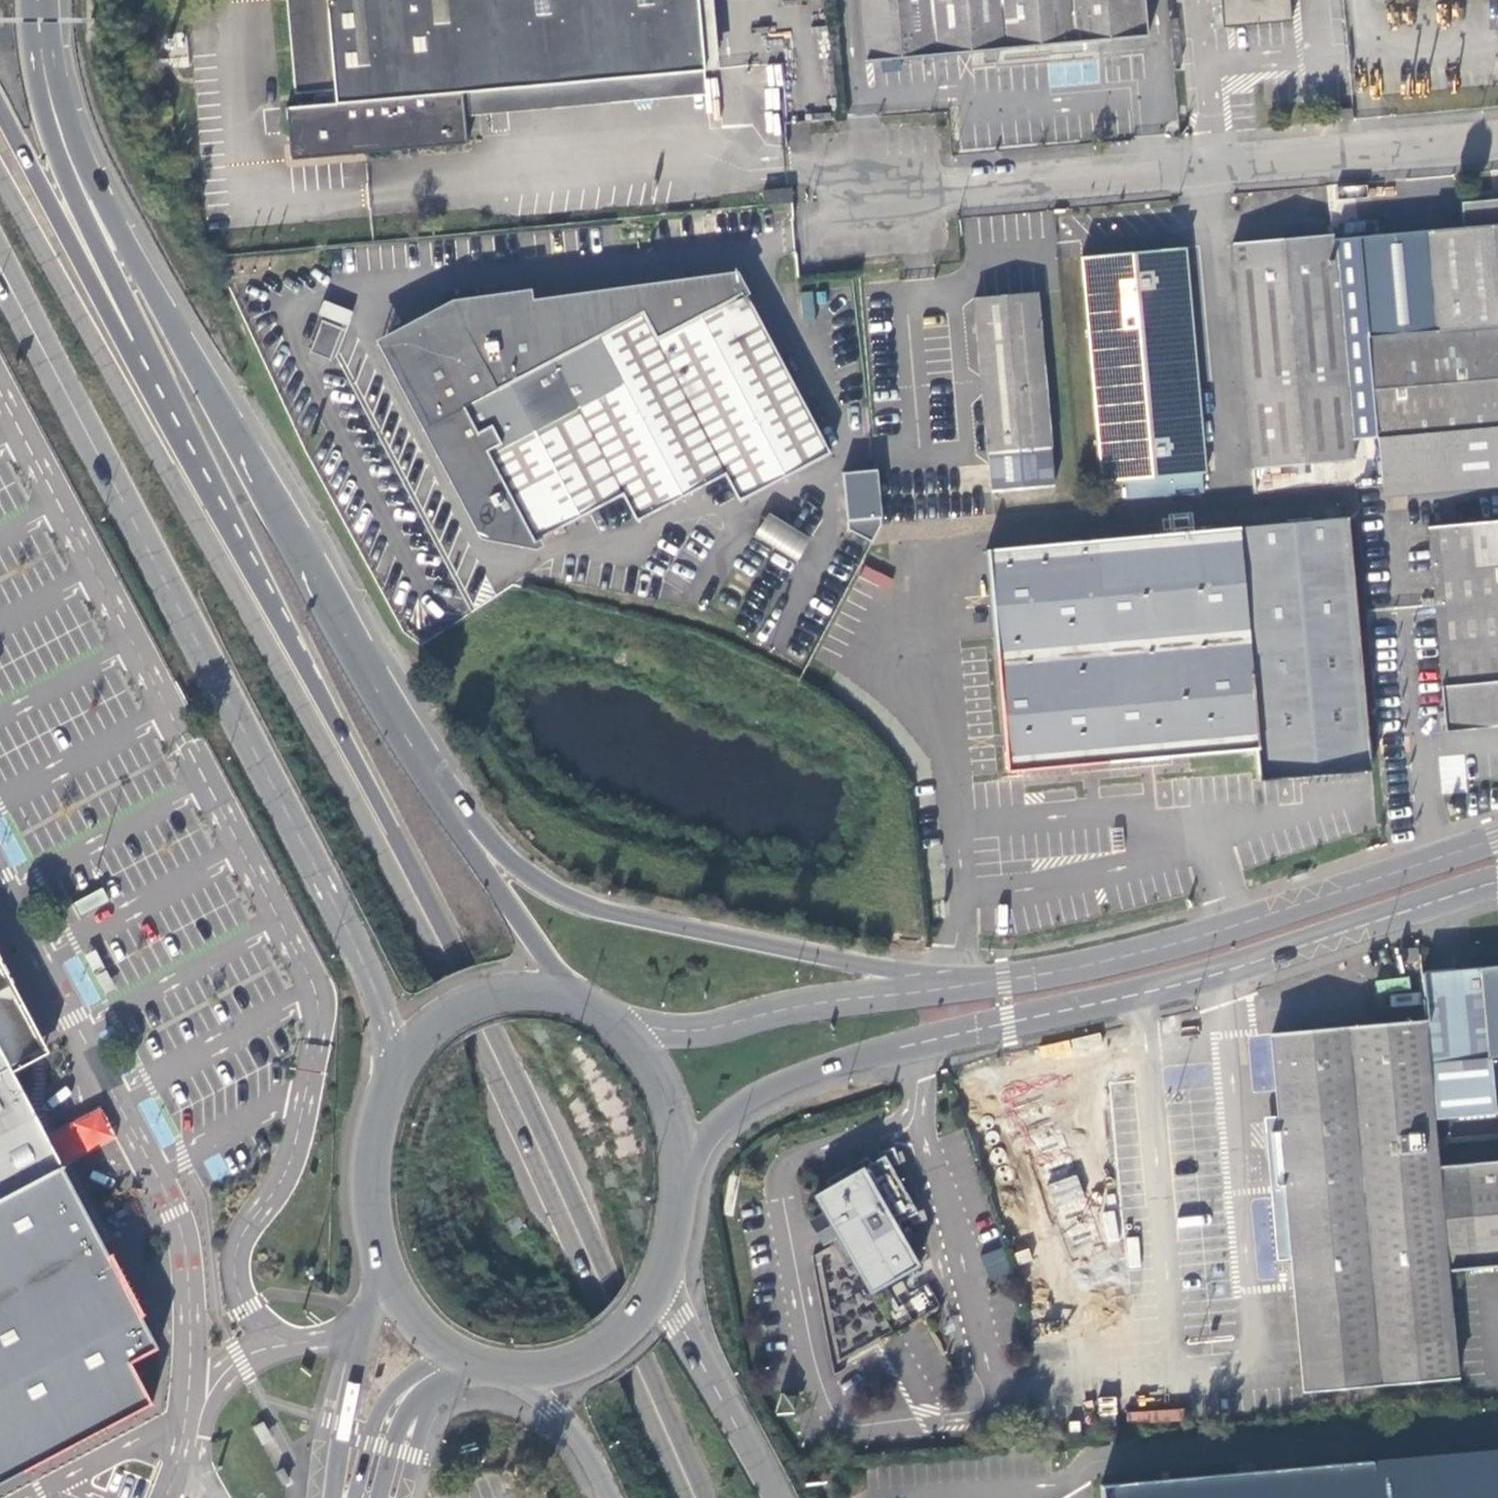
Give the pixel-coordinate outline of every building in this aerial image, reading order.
[(467,93),(704,72),(698,0),(286,0),(294,95),(325,93),(327,105),(286,109),(290,160),(363,154),(466,145),(464,116),(462,94),(467,93)] [(867,62),(1076,44),(1149,38),(1146,0),(861,0),(867,62)] [(1222,29),(1291,23),(1289,0),(1220,0),(1222,29)] [(704,72),(467,93),(469,116),(706,95),(704,72)] [(1356,123),(1355,109),(1334,111),(1335,124),(1356,123)] [(790,203),(789,190),(762,194),(763,205),(790,203)] [(1378,440),(1497,429),(1497,202),(1464,205),(1466,230),(1358,241),(1376,439),(1378,440)] [(1266,244),(1233,247),(1252,469),(1351,460),(1332,239),(1266,244)] [(1205,474),(1183,250),(1082,259),(1103,484),(1180,478),(1180,488),(1197,487),(1197,476),(1205,474)] [(745,294),(741,296),(733,282),(638,295),(638,291),(528,306),(527,296),(452,306),(383,342),(483,534),(535,542),(623,497),(637,523),(724,478),(739,501),(829,455),(745,294)] [(813,291),(800,291),(802,318),(815,317),(813,291)] [(1050,489),(1034,296),(974,302),(990,494),(1050,489)] [(322,300),(317,317),(320,318),(310,351),(334,359),(349,309),(322,300)] [(1378,440),(1383,488),(1497,478),(1497,429),(1378,440)] [(877,501),(875,473),(841,476),(846,533),(869,542),(879,525),(877,501)] [(1383,488),(1383,499),(1497,489),(1497,478),(1383,488)] [(753,535),(796,560),(809,536),(767,512),(753,535)] [(1348,521),(1239,531),(1257,750),(1260,781),(1280,779),(1370,772),(1367,737),(1348,521)] [(1495,725),(1497,724),(1497,523),(1430,529),(1448,729),(1495,725)] [(1257,750),(1239,531),(985,553),(999,695),(1007,774),(1120,763),(1121,773),(1148,770),(1147,761),(1257,750)] [(864,568),(861,579),(886,586),(889,576),(864,568)] [(1425,1024),(1434,1114),(1493,1108),(1489,1058),(1497,1057),(1497,967),(1420,973),(1423,1005),(1425,1024)] [(98,1445),(57,1368),(157,1318),(103,1218),(77,1168),(60,1137),(23,1068),(45,1056),(0,973),(0,1496),(98,1445)] [(1273,1046),(1281,1133),(1286,1187),(1287,1209),(1292,1260),(1304,1391),(1446,1379),(1447,1386),(1455,1386),(1421,1021),(1272,1035),(1273,1046)] [(1104,1244),(1061,1127),(1030,1139),(1072,1255),(1104,1244)] [(1286,1187),(1281,1133),(1270,1134),(1274,1187),(1286,1187)] [(861,1169),(829,1188),(814,1196),(824,1215),(812,1221),(818,1232),(824,1242),(836,1235),(838,1239),(870,1294),(917,1266),(893,1225),(915,1213),(883,1156),(861,1169)] [(826,1182),(829,1188),(861,1169),(858,1163),(826,1182)] [(1447,1270),(1497,1265),(1497,1163),(1438,1168),(1447,1270)] [(1284,1261),(1292,1260),(1287,1209),(1280,1210),(1272,1210),(1276,1262),(1284,1261)] [(980,1256),(990,1280),(1012,1271),(1002,1248),(980,1256)] [(1371,1463),(1374,1497),(1497,1497),(1497,1451),(1371,1463)] [(1101,1497),(1374,1497),(1371,1463),(1100,1486),(1101,1497)]
